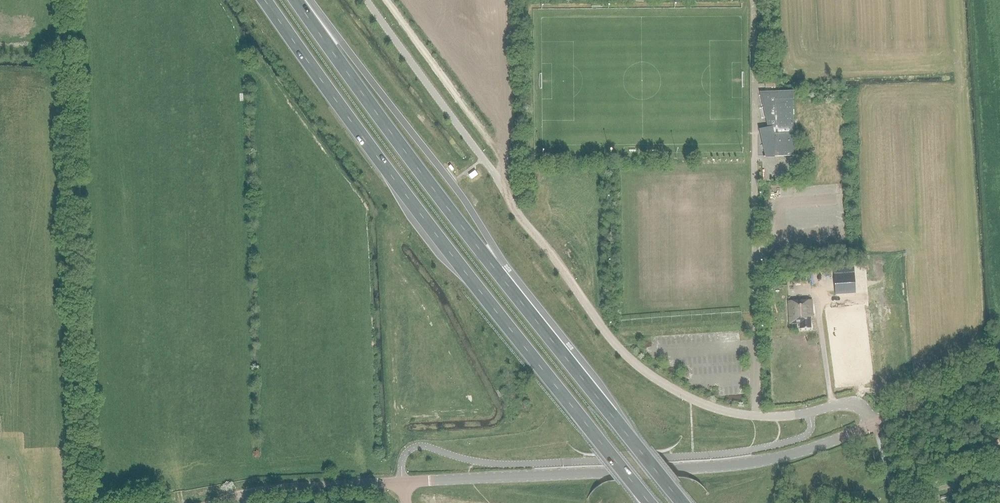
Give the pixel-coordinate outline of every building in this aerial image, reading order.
[(770,134),(766,156),(765,156),(763,156),(763,157),(796,156),(795,133),(794,133),(792,92),(761,93),(769,128),(769,130),(770,130),(770,134)] [(759,131),(765,156),(766,156),(770,134),(770,130),(769,130),(769,128),(759,131)] [(854,267),(834,268),(835,294),(855,293),(855,284),(854,276),(854,267)] [(811,300),(789,301),(790,324),(800,323),(800,329),(811,328),(810,317),(812,317),(811,300)]
